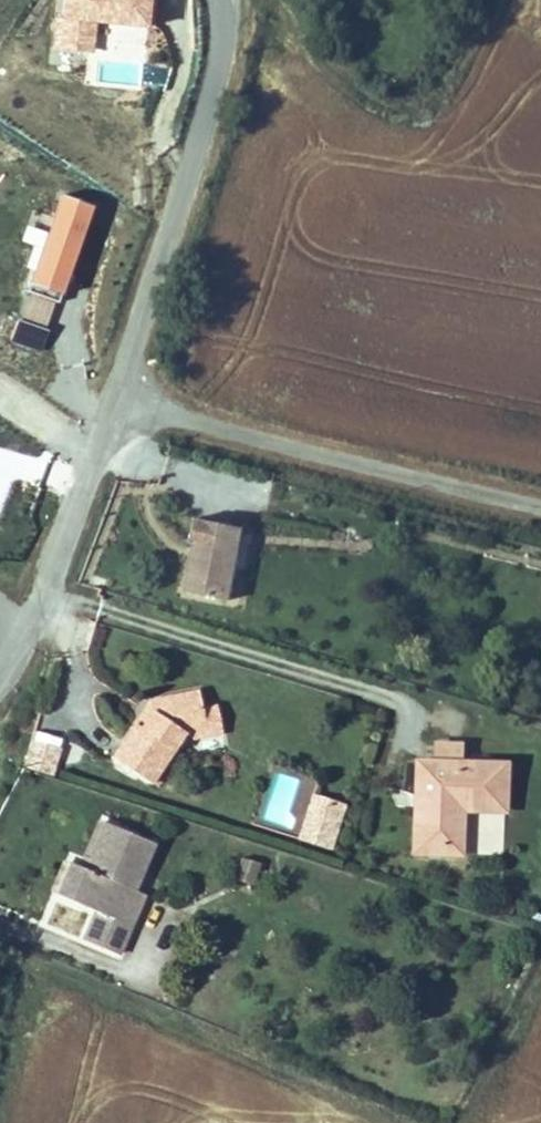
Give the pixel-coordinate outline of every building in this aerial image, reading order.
[(61,47),(92,49),(94,21),(150,25),(152,0),(65,0),(61,47)] [(32,284),(62,295),(93,208),(63,197),(32,284)] [(20,321),(15,338),(45,345),(49,328),(20,321)] [(240,552),(224,548),(229,525),(196,518),(191,543),(196,544),(194,551),(199,551),(198,559),(193,558),(186,592),(230,600),(240,552)] [(240,552),(245,528),(229,525),(224,548),(240,552)] [(113,759),(152,784),(184,734),(185,733),(206,729),(202,709),(199,692),(150,701),(153,712),(141,729),(135,725),(113,759)] [(150,701),(135,725),(141,729),(153,712),(150,701)] [(222,733),(217,706),(202,709),(206,729),(185,733),(184,734),(192,739),(222,733)] [(50,778),(59,750),(31,741),(23,769),(50,778)] [(465,744),(437,744),(437,762),(464,763),(465,744)] [(437,762),(416,761),(415,797),(421,797),(421,806),(415,806),(414,853),(461,854),(462,810),(504,811),(506,764),(464,763),(437,762)] [(330,849),(344,804),(332,800),(324,825),(306,819),(300,839),(330,849)] [(87,870),(107,824),(100,821),(80,867),(87,870)] [(132,893),(153,843),(107,824),(87,870),(80,867),(72,864),(59,895),(97,911),(85,940),(118,955),(131,924),(120,920),(132,893)] [(248,860),(241,879),(257,884),(263,865),(248,860)] [(59,895),(72,864),(66,861),(53,892),(59,895)] [(142,898),(132,893),(120,920),(131,924),(142,898)]
